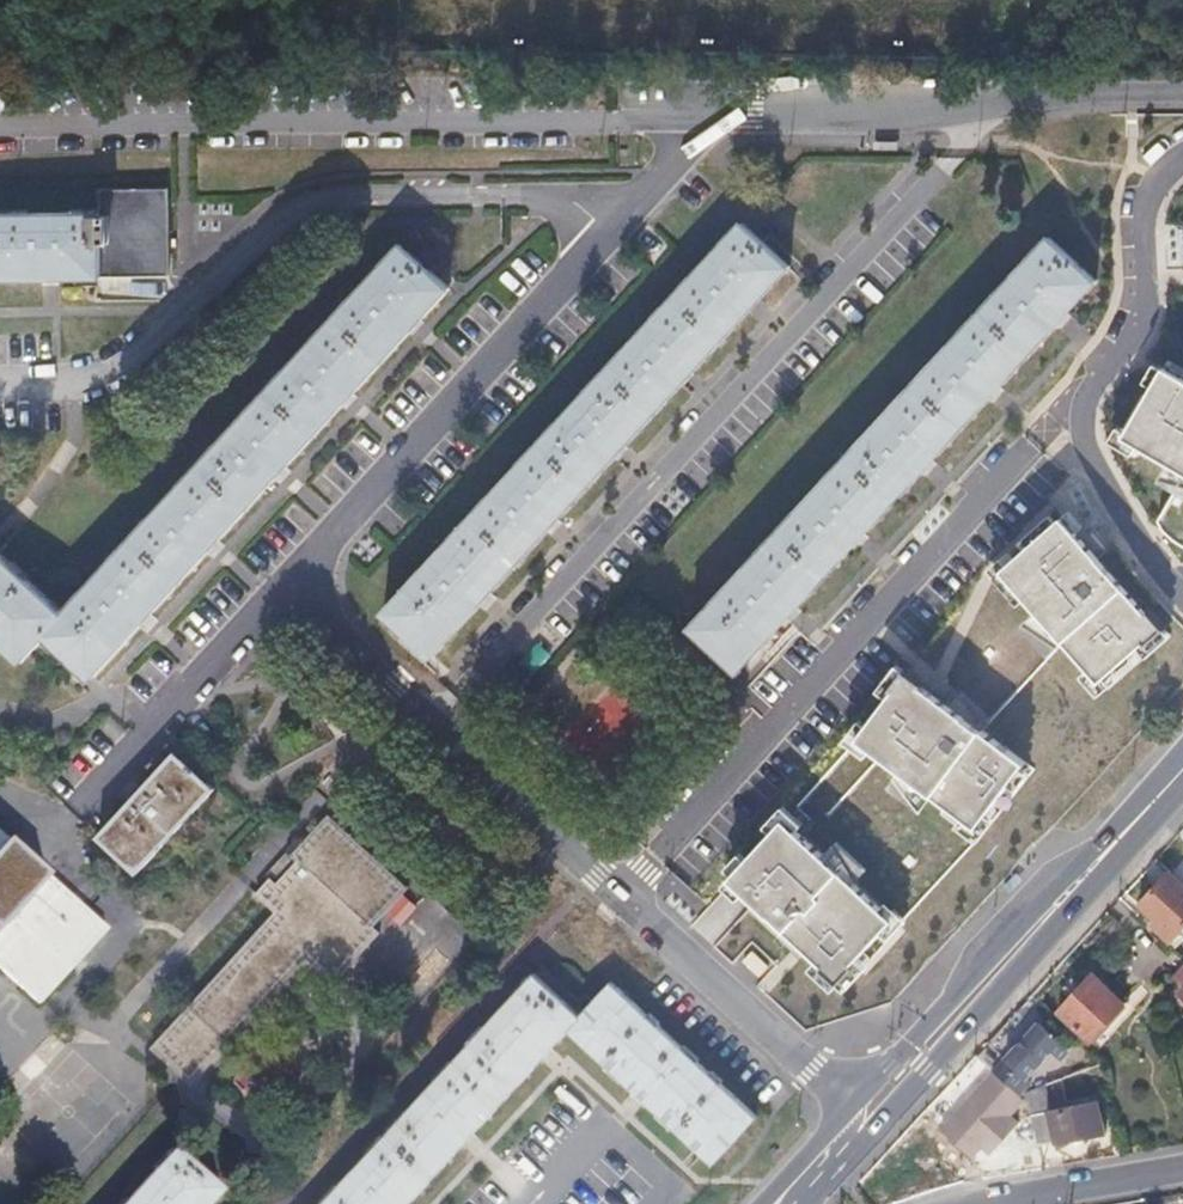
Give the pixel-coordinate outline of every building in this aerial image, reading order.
[(100,190),(100,214),(0,215),(0,277),(166,275),(167,188),(100,190)] [(785,269),(740,228),(386,612),(432,655),(785,269)] [(737,672),(1093,283),(1047,243),(693,631),(737,672)] [(401,246),(65,615),(0,556),(0,639),(23,660),(47,636),(93,676),(448,288),(401,246)] [(1148,379),(1152,381),(1161,367),(1157,364),(1148,379)] [(1161,367),(1121,437),(1182,472),(1182,379),(1161,367)] [(1178,483),(1182,474),(1182,472),(1166,463),(1158,478),(1178,483)] [(1182,544),(1182,474),(1157,519),(1165,532),(1172,538),(1182,544)] [(1061,517),(1001,571),(1100,682),(1145,641),(1147,644),(1164,628),(1149,611),(1146,613),(1061,517)] [(1064,642),(1036,611),(1024,623),(1059,646),(1064,642)] [(924,685),(905,671),(891,690),(893,692),(858,741),(978,828),(1026,763),(983,731),(990,722),(959,694),(949,707),(923,687),(924,685)] [(95,835),(134,873),(216,788),(176,752),(95,835)] [(935,797),(902,772),(898,777),(925,810),(935,797)] [(296,851),(291,857),(312,876),(289,900),(268,881),(256,894),(277,914),(153,1051),(194,1087),(309,961),(334,984),(381,933),(374,926),(407,890),(327,817),(296,851)] [(824,970),(842,986),(857,968),(855,966),(896,921),(785,822),(731,882),(826,968),(824,970)] [(39,1009),(110,932),(0,832),(0,973),(39,1009)] [(837,845),(825,858),(856,885),(860,881),(837,845)] [(291,857),(268,881),(289,900),(312,876),(291,857)] [(1177,944),(1182,937),(1182,885),(1174,877),(1142,911),(1177,944)] [(754,954),(745,964),(762,979),(771,969),(754,954)] [(1061,1011),(1090,1039),(1124,1003),(1095,975),(1061,1011)] [(755,1117),(612,986),(582,1018),(537,978),(329,1203),(413,1203),(570,1033),(713,1163),(755,1117)] [(1035,1030),(1000,1067),(1016,1082),(1051,1045),(1035,1030)] [(1016,1082),(1000,1067),(993,1075),(1017,1098),(1024,1090),(1016,1082)] [(990,1073),(936,1131),(967,1160),(979,1147),(987,1155),(1015,1126),(1004,1115),(1020,1100),(1017,1098),(993,1075),(990,1073)] [(1028,1116),(1035,1146),(1098,1131),(1091,1102),(1028,1116)] [(223,1193),(177,1151),(128,1203),(213,1203),(223,1193)]
